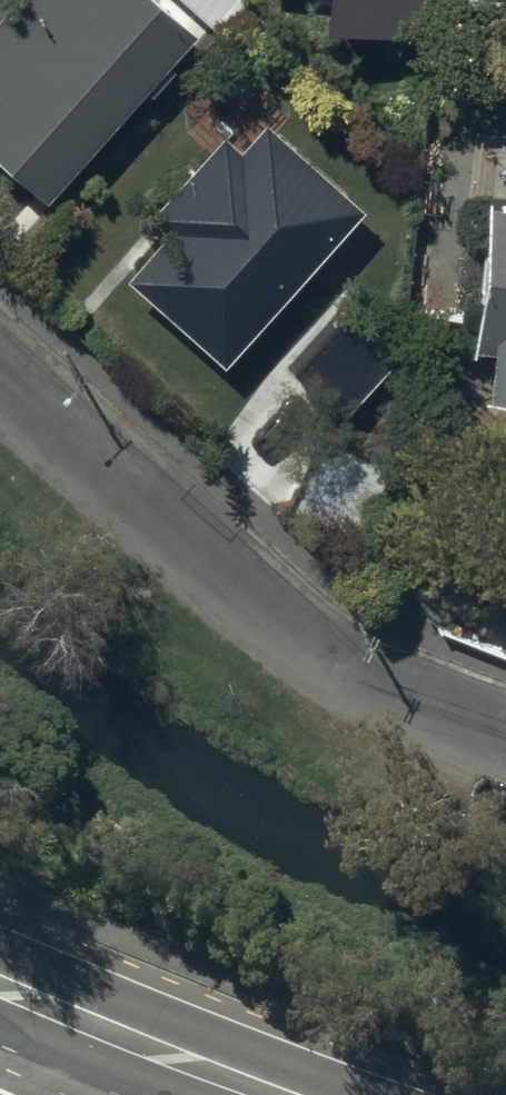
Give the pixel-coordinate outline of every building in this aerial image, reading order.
[(187,41),(140,0),(14,0),(0,16),(0,173),(42,209),(187,41)] [(217,23),(237,0),(191,0),(217,23)] [(329,35),(427,44),(431,0),(332,0),(329,35)] [(219,372),(355,218),(265,140),(238,170),(216,152),(151,226),(167,240),(123,289),(219,372)] [(483,212),(469,360),(488,362),(483,411),(505,414),(505,214),(483,212)] [(400,358),(348,309),(287,373),(339,422),(400,358)] [(479,608),(505,614),(505,515),(500,514),(479,608)]
